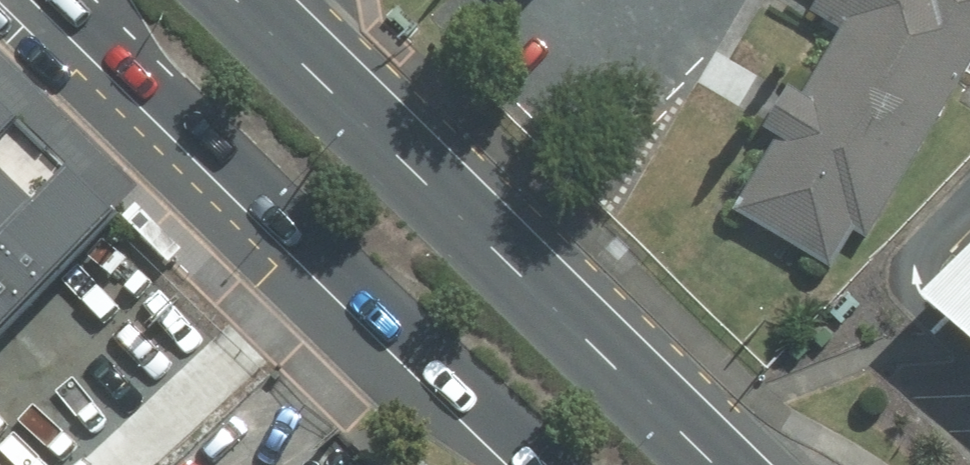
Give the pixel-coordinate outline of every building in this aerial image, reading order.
[(745,210),(851,269),(969,56),(969,0),(824,0),(817,13),(846,27),(798,115),(745,210)] [(0,103),(0,323),(109,212),(82,185),(0,103)] [(136,200),(122,213),(167,262),(182,246),(136,200)] [(932,289),(969,326),(969,250),(932,289)]
